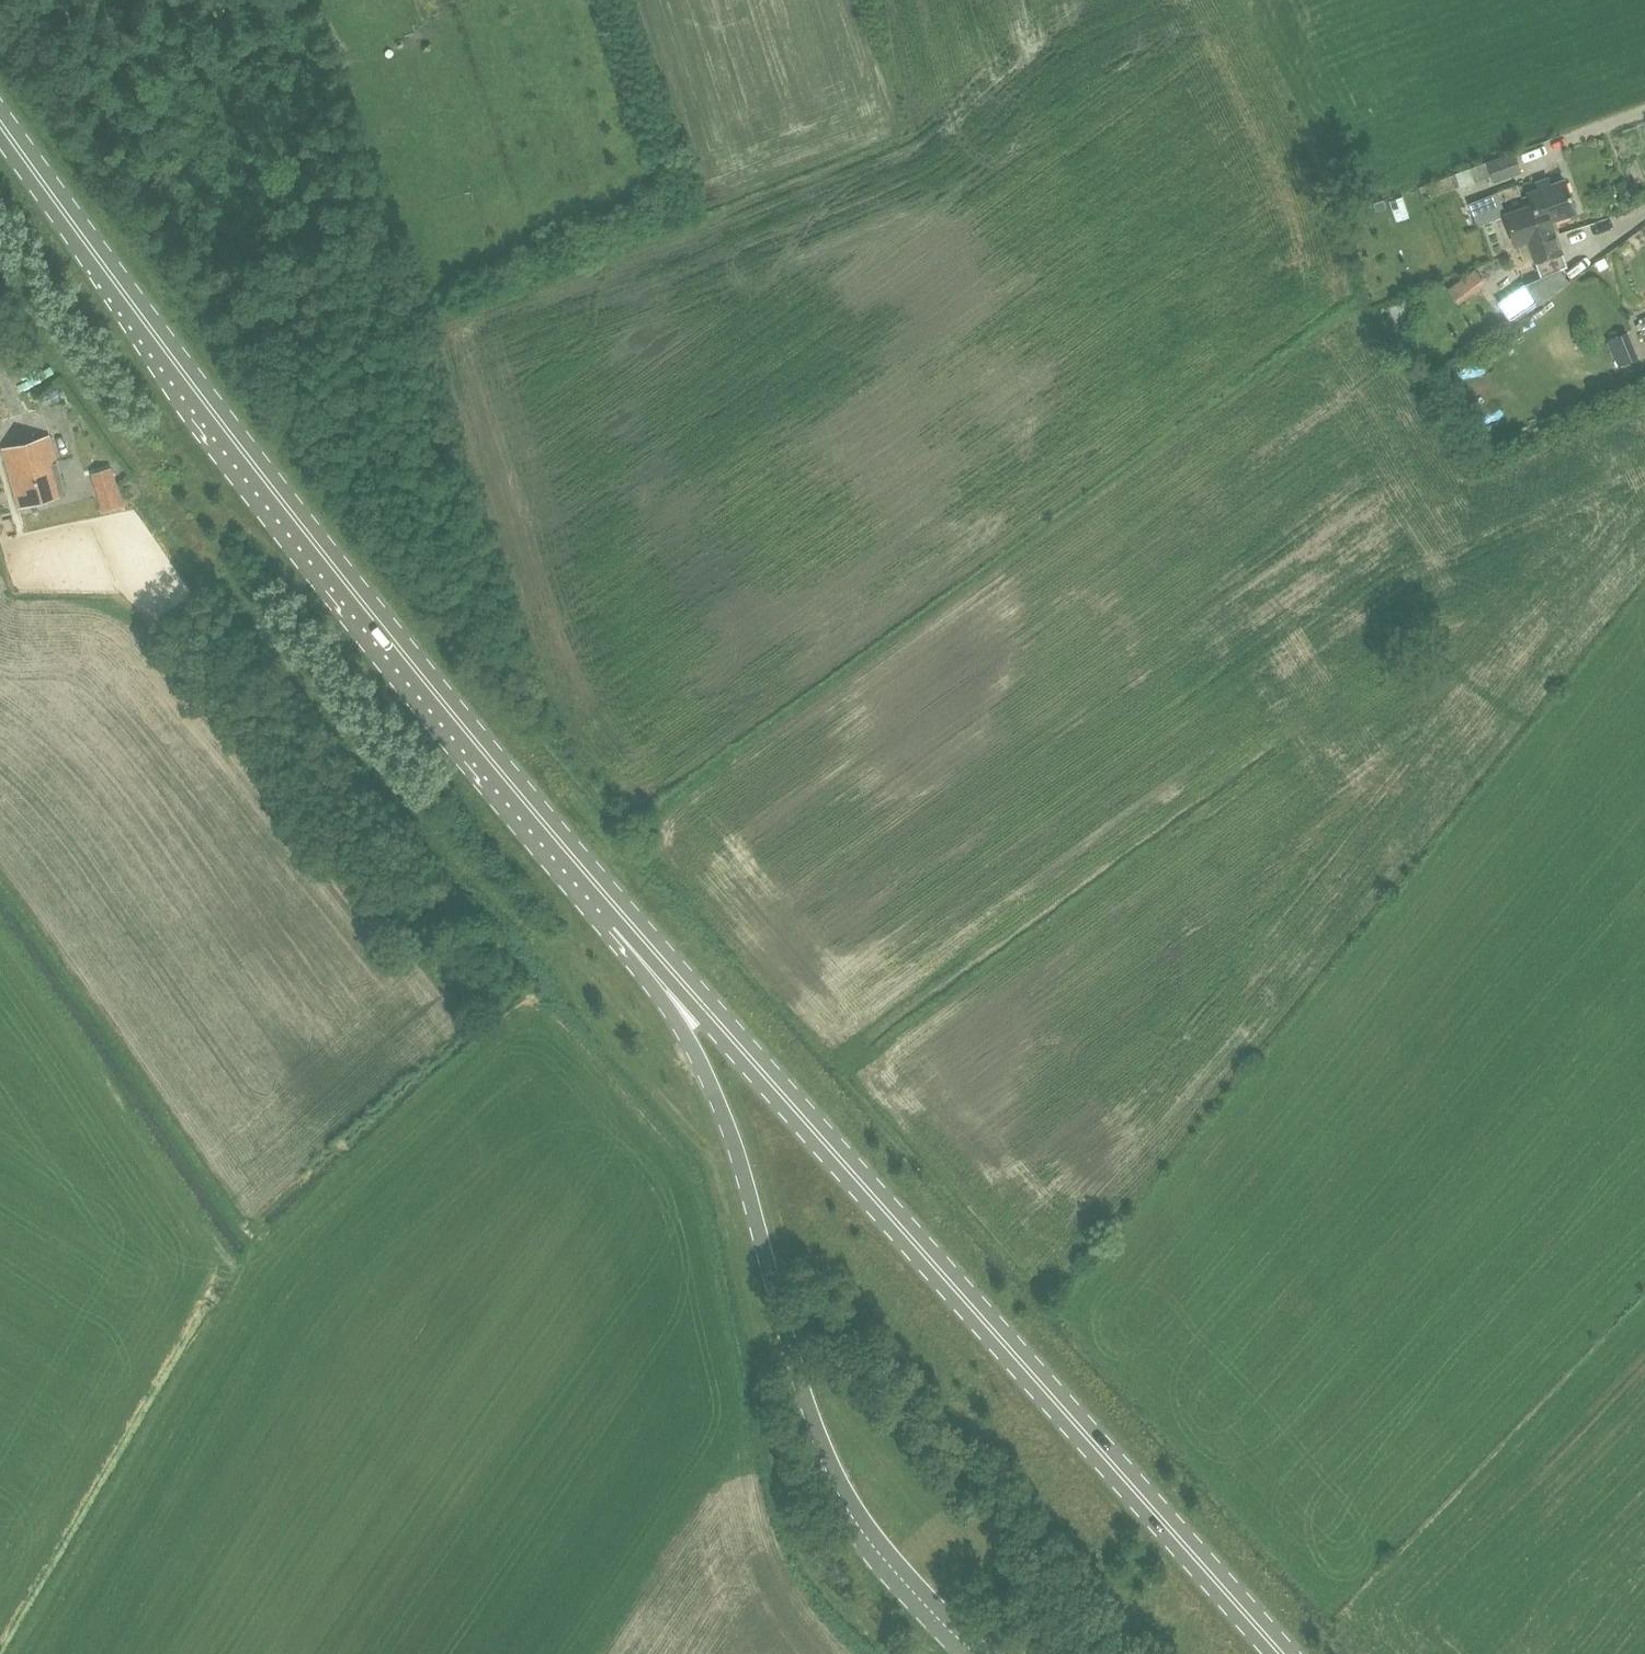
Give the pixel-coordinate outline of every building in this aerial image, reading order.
[(1494,182),(1521,173),(1514,151),(1487,161),(1455,173),(1460,186),(1492,175),(1494,182)] [(1551,185),(1549,179),(1538,182),(1541,189),(1529,193),(1533,205),(1528,206),(1532,218),(1538,216),(1541,224),(1551,220),(1551,221),(1577,212),(1566,180),(1551,185)] [(1624,194),(1631,193),(1630,185),(1622,187),(1624,194)] [(1478,227),(1506,216),(1498,193),(1469,205),(1478,227)] [(1532,218),(1528,206),(1506,214),(1516,245),(1529,240),(1536,261),(1562,252),(1551,221),(1551,220),(1541,224),(1538,216),(1532,218)] [(1604,258),(1595,262),(1599,271),(1608,266),(1604,258)] [(1489,274),(1462,295),(1469,303),(1495,282),(1489,274)] [(1511,320),(1537,301),(1524,283),(1498,302),(1511,320)] [(1425,375),(1436,368),(1433,362),(1421,370),(1425,375)] [(44,406),(62,398),(58,388),(40,397),(44,406)] [(20,506),(66,493),(50,435),(3,448),(20,506)] [(110,468),(94,473),(106,511),(122,506),(110,468)]
